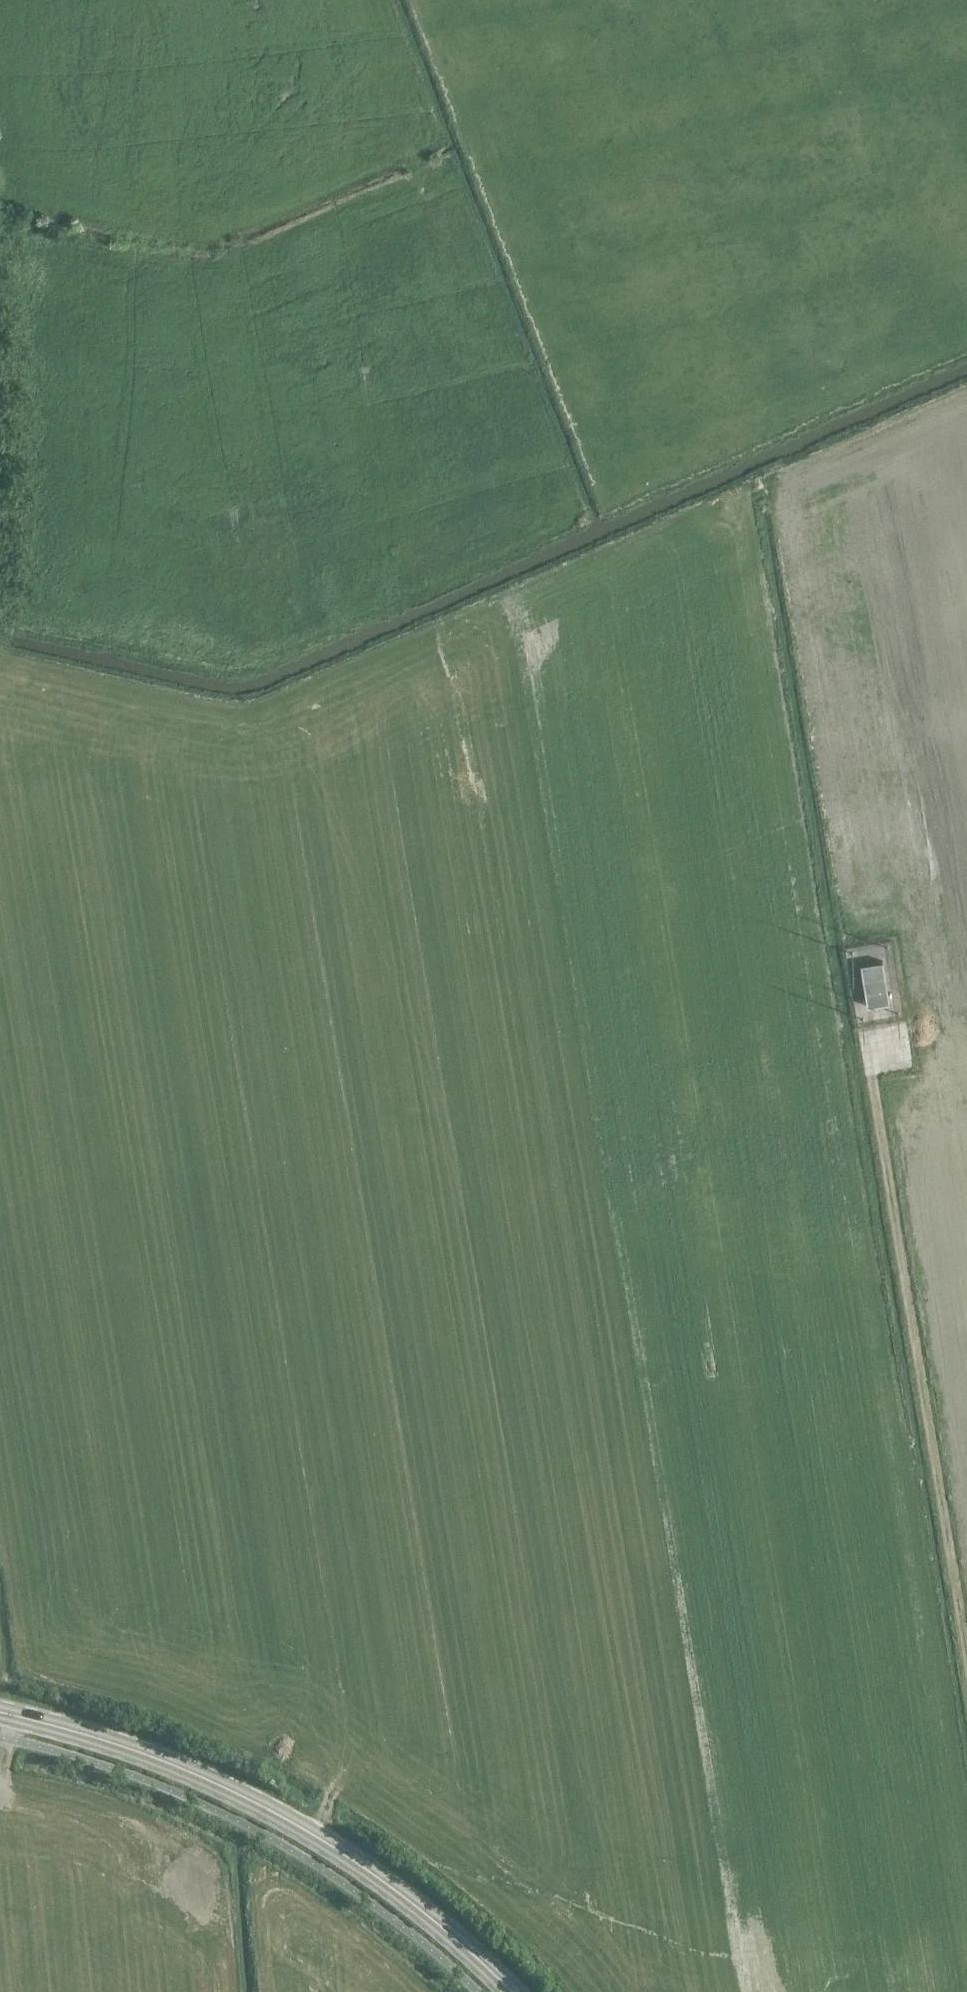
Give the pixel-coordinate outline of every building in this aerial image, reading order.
[(881,961),(861,965),(867,1005),(888,1002),(881,961)]
